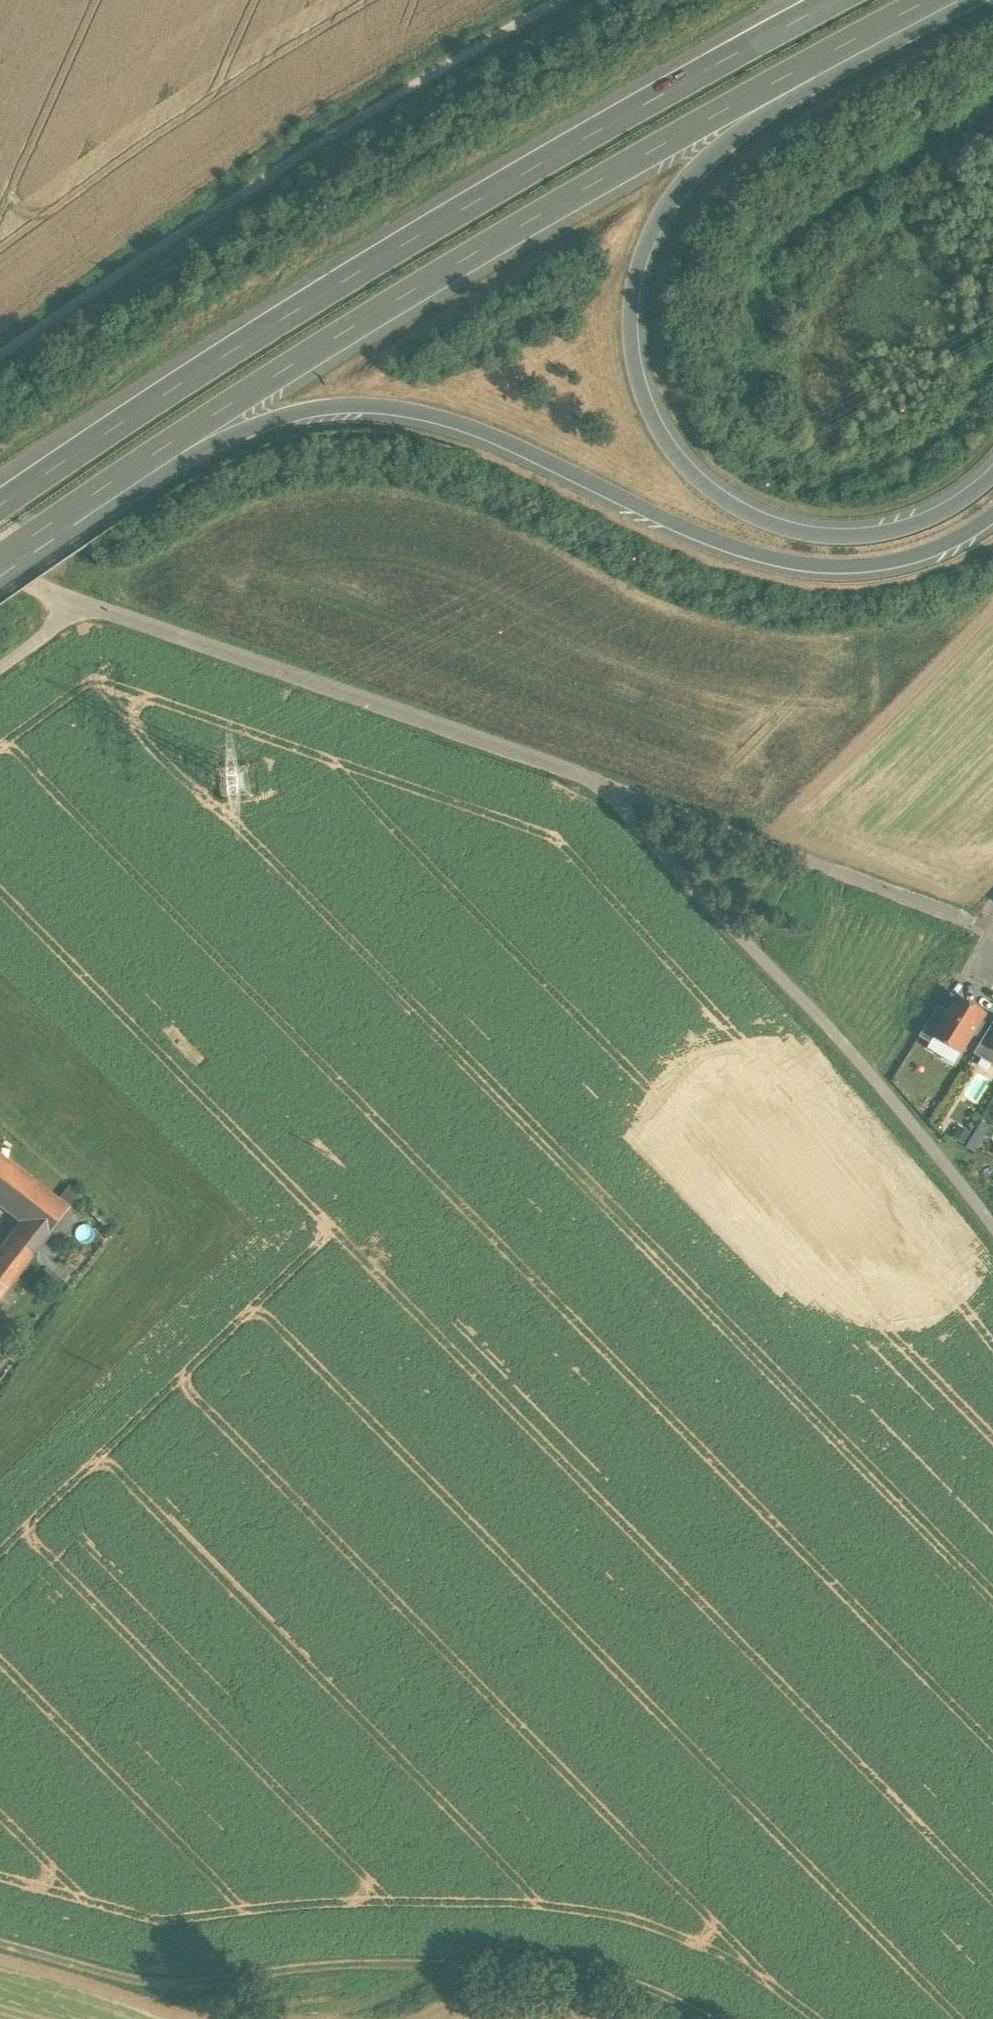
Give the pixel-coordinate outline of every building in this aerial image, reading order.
[(948,1010),(934,1033),(935,1034),(961,1050),(984,1012),(958,996),(948,1010)] [(948,1010),(938,1004),(919,1035),(930,1042),(935,1034),(934,1033),(948,1010)] [(981,1040),(991,1046),(992,1045),(992,1044),(992,1021),(981,1040)] [(981,1040),(974,1052),(992,1064),(992,1045),(991,1046),(981,1040)] [(980,1120),(968,1144),(977,1148),(989,1124),(980,1120)] [(0,1165),(0,1194),(33,1220),(0,1262),(0,1280),(8,1287),(69,1209),(8,1161),(3,1167),(0,1165)] [(8,1287),(0,1280),(0,1298),(8,1287)]
